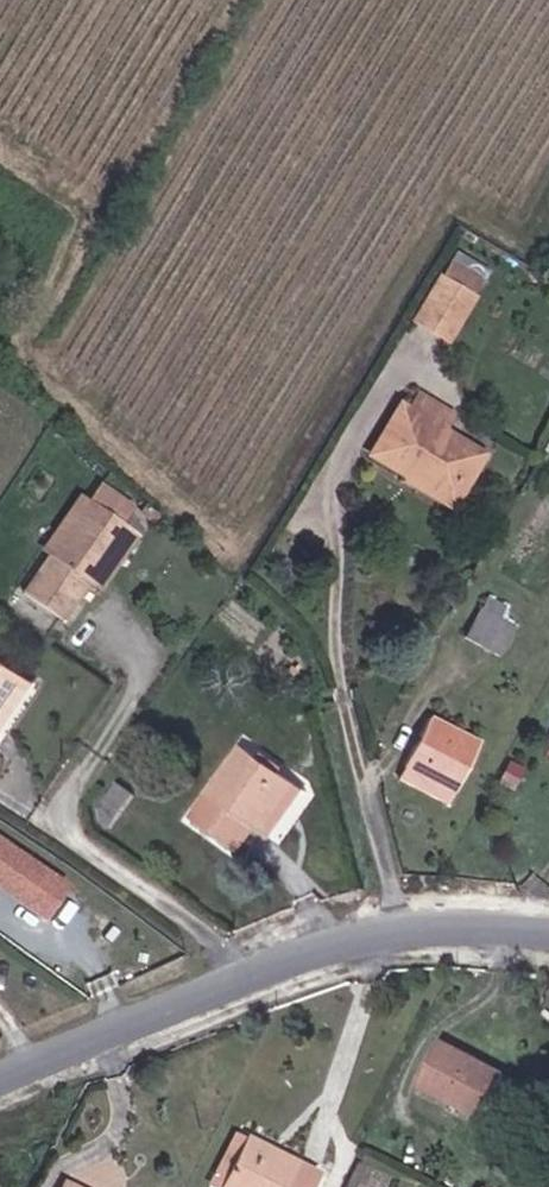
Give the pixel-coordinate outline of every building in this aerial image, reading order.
[(456,253),(442,276),(474,295),(488,272),(456,253)] [(447,340),(474,295),(442,276),(415,322),(447,340)] [(449,489),(472,442),(437,424),(447,406),(439,402),(397,471),(402,474),(407,468),(449,489)] [(397,469),(425,420),(415,414),(386,463),(397,469)] [(407,468),(402,474),(399,479),(453,507),(482,447),(472,442),(449,489),(407,468)] [(96,495),(56,551),(94,578),(113,551),(117,554),(138,524),(96,495)] [(83,594),(94,578),(56,551),(45,568),(83,594)] [(510,601),(495,594),(489,607),(487,606),(474,633),(506,649),(520,619),(504,611),(510,601)] [(8,724),(3,721),(24,690),(28,692),(41,673),(0,645),(0,736),(8,724)] [(463,791),(488,742),(440,718),(415,767),(463,791)] [(274,835),(309,786),(257,749),(206,822),(253,854),(269,831),(274,835)] [(458,800),(463,791),(415,767),(410,776),(458,800)] [(114,820),(123,826),(145,795),(130,785),(114,808),(114,820)] [(309,786),(274,835),(286,843),(320,794),(309,786)] [(70,877),(0,834),(0,889),(45,917),(70,877)] [(429,1081),(490,1110),(508,1072),(447,1043),(429,1081)] [(220,1186),(228,1186),(252,1139),(242,1135),(217,1186),(220,1186)] [(252,1139),(228,1186),(319,1186),(325,1175),(252,1139)]
